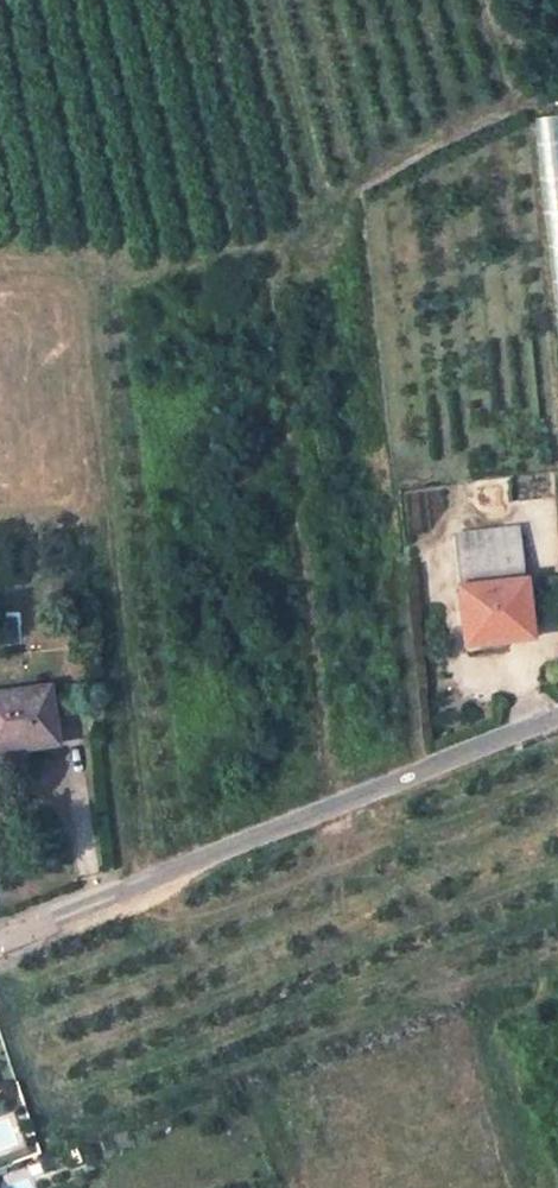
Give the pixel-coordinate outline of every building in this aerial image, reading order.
[(557,176),(557,115),(536,115),(536,176),(557,176)] [(457,555),(518,548),(516,533),(456,541),(457,555)] [(518,548),(457,555),(467,645),(527,638),(518,548)] [(30,659),(33,667),(40,665),(38,657),(30,659)] [(0,696),(0,745),(27,742),(28,749),(55,745),(47,689),(0,696)]
